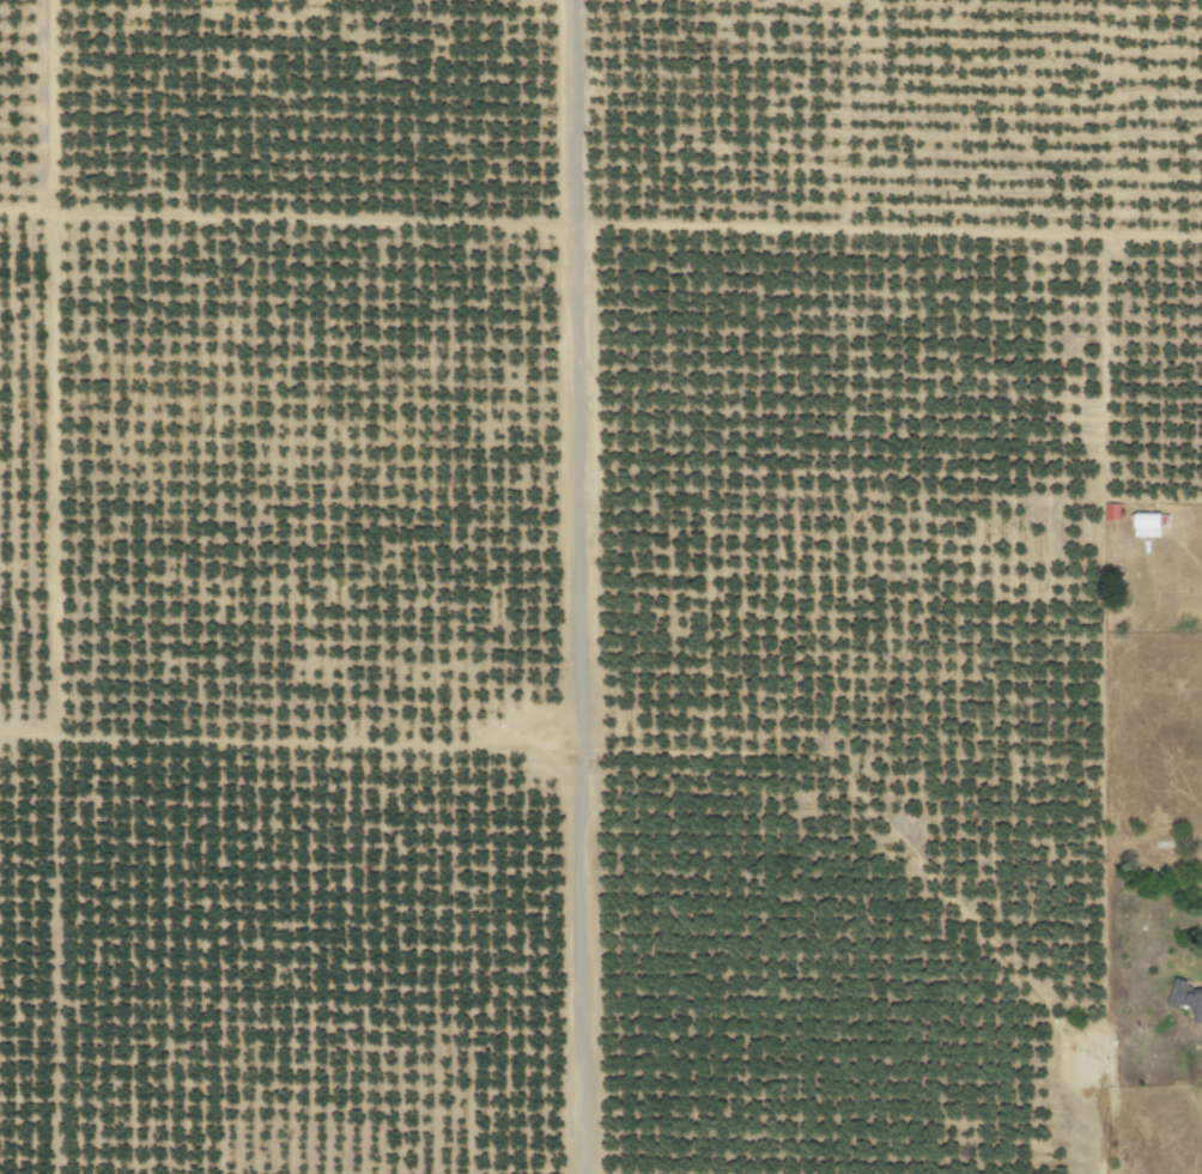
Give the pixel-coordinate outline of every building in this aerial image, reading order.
[(1118,504),(1103,504),(1103,521),(1118,521),(1118,504)] [(1172,982),(1166,1005),(1193,1012),(1191,1020),(1201,1023),(1201,990),(1172,982)]
